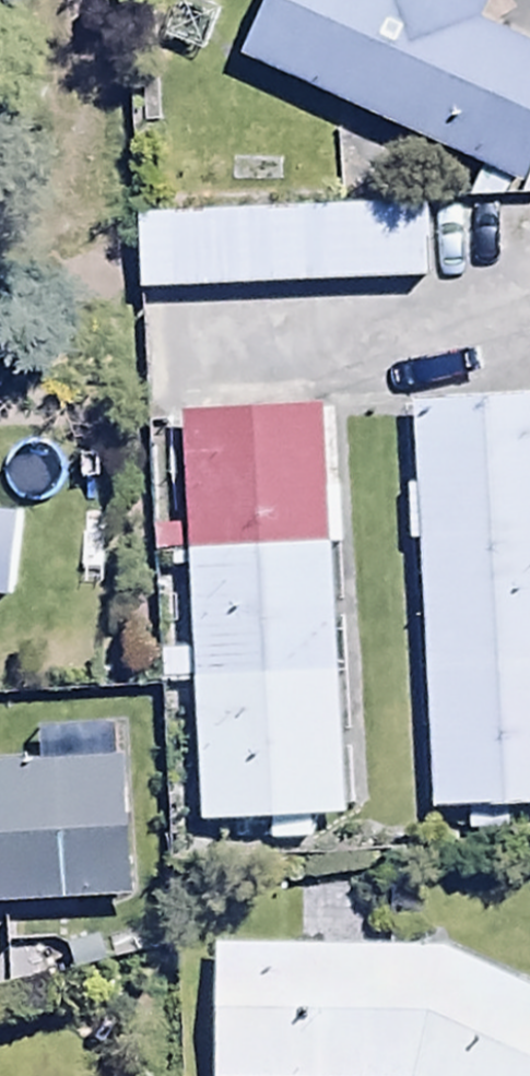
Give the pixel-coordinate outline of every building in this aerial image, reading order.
[(240,65),(521,196),(529,176),(529,51),(481,28),(494,0),(270,0),(240,65)] [(137,217),(139,297),(434,290),(432,210),(137,217)] [(412,408),(431,818),(529,814),(529,402),(412,408)] [(326,413),(183,420),(202,833),(345,826),(326,413)] [(17,602),(26,520),(0,517),(0,600),(17,602)] [(129,909),(119,724),(33,729),(36,772),(0,774),(0,916),(129,909)] [(214,954),(211,1075),(529,1075),(529,994),(444,955),(214,954)]
